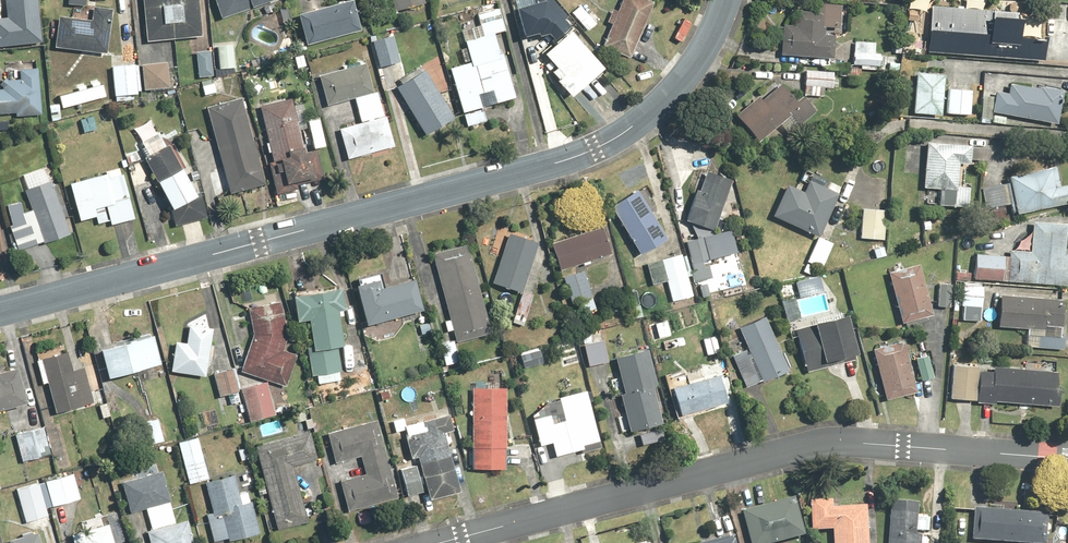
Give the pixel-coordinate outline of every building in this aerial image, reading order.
[(40,40),(36,0),(3,0),(5,16),(0,17),(0,44),(40,40)] [(150,43),(206,37),(203,0),(146,0),(150,43)] [(216,19),(268,0),(210,0),(216,19)] [(292,15),(301,46),(356,30),(347,0),(346,0),(292,15)] [(390,12),(421,3),(420,0),(386,0),(390,12)] [(519,35),(535,30),(537,35),(548,30),(555,35),(572,20),(555,0),(510,0),(519,35)] [(641,0),(620,0),(599,50),(628,62),(652,4),(641,0)] [(931,3),(928,46),(1042,55),(1044,35),(1017,33),(1019,10),(931,3)] [(61,17),(58,47),(111,52),(113,30),(107,30),(108,21),(114,22),(115,8),(96,6),(95,20),(61,17)] [(461,43),(468,65),(447,71),(464,129),(487,122),(479,97),(490,94),(493,107),(516,101),(499,34),(505,32),(499,9),(475,15),(478,27),(466,31),(469,41),(461,43)] [(838,33),(839,12),(818,11),(817,27),(784,25),(783,38),(779,37),(778,57),(831,60),(832,40),(822,40),(822,32),(838,33)] [(548,76),(568,102),(603,71),(570,32),(539,58),(552,73),(548,76)] [(390,36),(369,41),(375,67),(396,63),(390,36)] [(230,45),(214,46),(215,69),(231,68),(230,45)] [(875,45),(849,45),(849,67),(875,66),(875,45)] [(207,52),(193,53),(195,78),(209,76),(207,52)] [(170,63),(146,65),(148,90),(172,88),(170,63)] [(351,98),(369,93),(362,64),(315,76),(322,106),(351,98)] [(139,65),(116,66),(118,96),(141,95),(139,65)] [(40,69),(23,68),(22,80),(6,80),(6,91),(0,91),(0,115),(18,114),(19,118),(45,115),(40,69)] [(421,68),(391,86),(420,135),(450,118),(421,68)] [(837,73),(802,71),(800,95),(820,96),(820,87),(829,88),(829,87),(836,87),(837,73)] [(943,77),(912,75),(910,118),(941,119),(943,77)] [(778,79),(733,118),(761,149),(784,129),(788,135),(814,112),(799,96),(795,99),(778,79)] [(998,86),(993,115),(1056,125),(1061,96),(998,86)] [(973,87),(946,87),(946,117),(973,117),(973,87)] [(369,93),(351,98),(357,123),(358,123),(381,117),(375,92),(369,93)] [(238,98),(202,108),(225,194),(261,184),(238,98)] [(289,98),(256,104),(266,159),(271,158),(276,184),(307,178),(304,163),(299,164),(297,156),(300,156),(289,98)] [(95,115),(82,119),(86,133),(99,130),(95,115)] [(381,117),(358,123),(357,123),(335,129),(342,158),(389,146),(381,117)] [(167,145),(153,121),(137,130),(151,154),(146,157),(172,203),(180,227),(209,217),(202,196),(172,143),(167,145)] [(965,147),(920,145),(918,195),(963,197),(965,147)] [(1006,175),(1014,214),(1065,204),(1057,166),(1006,175)] [(73,234),(47,167),(17,179),(24,196),(29,194),(35,209),(26,212),(23,203),(8,209),(14,226),(12,227),(22,252),(47,242),(48,244),(73,234)] [(732,179),(704,168),(681,224),(709,235),(732,179)] [(108,174),(72,184),(83,221),(98,217),(100,225),(112,221),(113,225),(138,218),(126,174),(123,175),(121,169),(107,172),(108,174)] [(814,237),(835,193),(803,178),(797,189),(784,183),(768,217),(814,237)] [(640,194),(607,215),(635,260),(668,239),(640,194)] [(884,209),(859,207),(857,238),(882,240),(884,209)] [(1022,249),(972,247),(970,281),(1067,285),(1067,248),(1063,248),(1064,220),(1023,219),(1022,249)] [(602,231),(548,246),(556,274),(610,259),(602,231)] [(538,242),(507,232),(490,282),(521,292),(538,242)] [(830,244),(815,237),(800,272),(807,275),(811,266),(819,270),(830,244)] [(465,249),(428,260),(456,350),(492,339),(465,249)] [(693,296),(680,256),(658,264),(671,303),(693,296)] [(919,270),(886,278),(899,329),(932,321),(919,270)] [(969,280),(969,272),(953,271),(953,279),(969,280)] [(562,281),(571,306),(592,299),(583,274),(562,281)] [(792,282),(796,297),(819,291),(816,276),(792,282)] [(372,277),(348,284),(359,324),(417,308),(409,277),(375,286),(372,277)] [(976,321),(979,284),(958,282),(957,306),(961,307),(960,319),(976,321)] [(948,303),(948,284),(936,284),(936,292),(934,292),(934,303),(948,303)] [(335,287),(285,293),(290,321),(301,319),(307,351),(303,352),(307,375),(312,374),(314,384),(336,379),(335,369),(338,369),(334,344),(337,344),(331,309),(337,308),(335,287)] [(1059,301),(994,299),(993,334),(1058,336),(1059,301)] [(250,336),(236,370),(282,385),(292,354),(279,350),(284,335),(278,300),(244,307),(250,336)] [(764,321),(739,331),(760,385),(785,375),(764,321)] [(841,322),(793,334),(804,374),(851,362),(841,322)] [(208,376),(215,327),(191,324),(189,343),(170,340),(167,355),(177,357),(175,371),(208,376)] [(602,332),(578,337),(590,392),(613,388),(602,332)] [(165,363),(156,333),(105,349),(115,379),(165,363)] [(901,347),(871,353),(882,405),(912,398),(901,347)] [(517,354),(520,368),(539,363),(536,349),(517,354)] [(71,351),(45,360),(60,413),(97,403),(87,367),(77,370),(71,351)] [(912,356),(918,380),(932,377),(925,353),(912,356)] [(646,354),(612,361),(627,435),(661,429),(646,354)] [(714,365),(661,382),(676,427),(729,410),(714,365)] [(1055,375),(947,365),(943,399),(1051,410),(1055,375)] [(21,366),(0,372),(0,374),(2,381),(0,382),(0,411),(31,402),(21,366)] [(231,369),(210,374),(216,396),(225,394),(228,404),(239,400),(245,421),(272,414),(263,381),(236,389),(231,369)] [(507,388),(469,388),(469,473),(506,473),(507,388)] [(597,442),(582,391),(544,400),(526,416),(534,446),(547,442),(551,455),(597,442)] [(296,425),(311,420),(306,406),(291,411),(296,425)] [(220,428),(213,411),(194,418),(199,430),(207,426),(210,432),(220,428)] [(444,413),(418,419),(401,423),(399,417),(389,419),(394,438),(401,436),(406,457),(413,455),(415,465),(396,470),(402,495),(420,490),(422,497),(452,489),(438,432),(448,430),(444,413)] [(166,440),(160,417),(139,423),(145,446),(166,440)] [(361,473),(335,480),(343,509),(393,496),(372,418),(322,432),(330,462),(339,460),(340,465),(358,460),(361,473)] [(45,425),(18,432),(25,460),(52,453),(45,425)] [(307,431),(251,446),(274,528),(305,519),(290,465),(314,459),(307,431)] [(200,436),(181,442),(192,484),(212,479),(200,436)] [(246,445),(235,449),(238,461),(250,457),(246,445)] [(125,482),(133,513),(149,509),(155,529),(150,530),(153,542),(197,542),(191,519),(177,523),(172,501),(173,500),(166,471),(125,482)] [(75,473),(48,481),(55,505),(82,497),(75,473)] [(230,476),(208,482),(216,512),(208,514),(216,542),(257,531),(248,500),(238,503),(230,476)] [(40,482),(19,488),(28,521),(49,515),(40,482)] [(736,513),(743,542),(787,542),(800,540),(791,500),(736,513)] [(886,542),(919,542),(921,503),(886,502),(886,542)] [(867,506),(810,505),(810,532),(832,532),(832,542),(867,542),(867,506)] [(972,512),(972,542),(1038,542),(1038,514),(972,512)] [(112,524),(75,536),(77,542),(117,542),(112,524)] [(12,539),(13,542),(43,542),(39,531),(12,539)]
